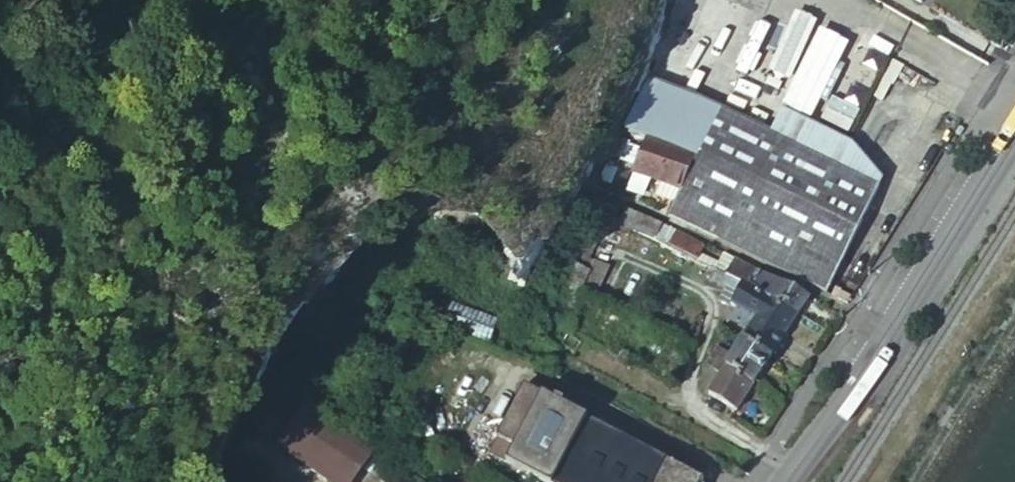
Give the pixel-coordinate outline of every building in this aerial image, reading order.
[(650,70),(624,121),(631,125),(646,133),(670,144),(696,156),(673,199),(667,211),(800,278),(865,180),(770,132),(650,70)] [(822,120),(851,132),(861,110),(831,97),(822,120)] [(865,180),(872,169),(852,142),(783,107),(770,132),(865,180)] [(646,133),(631,125),(623,143),(637,151),(646,133)] [(654,177),(670,144),(646,133),(637,151),(631,164),(654,177)] [(662,193),(673,199),(696,156),(670,144),(654,177),(667,184),(662,193)] [(883,179),(872,169),(865,180),(879,187),(883,179)] [(800,278),(825,290),(879,187),(865,180),(800,278)] [(661,222),(626,204),(618,218),(653,237),(661,222)] [(703,243),(673,228),(665,244),(699,262),(703,254),(698,251),(703,243)] [(594,238),(577,232),(565,259),(581,266),(594,238)] [(740,284),(796,314),(808,294),(733,257),(723,275),(740,284)] [(581,266),(565,259),(550,293),(570,302),(586,269),(581,266)] [(828,292),(845,300),(849,291),(833,283),(828,292)] [(783,334),(796,314),(740,284),(729,301),(736,306),(783,334)] [(491,342),(500,319),(457,302),(448,325),(491,342)] [(745,336),(771,353),(783,334),(736,306),(728,318),(749,329),(745,336)] [(726,363),(754,382),(771,353),(745,336),(732,355),(726,363)] [(719,373),(726,363),(732,355),(716,344),(704,362),(719,373)] [(708,392),(736,410),(754,382),(726,363),(719,373),(708,392)] [(703,478),(525,384),(488,452),(544,481),(701,481),(703,478)] [(376,463),(308,414),(278,455),(315,481),(362,481),(376,463)] [(746,456),(734,472),(738,474),(748,458),(746,456)]
